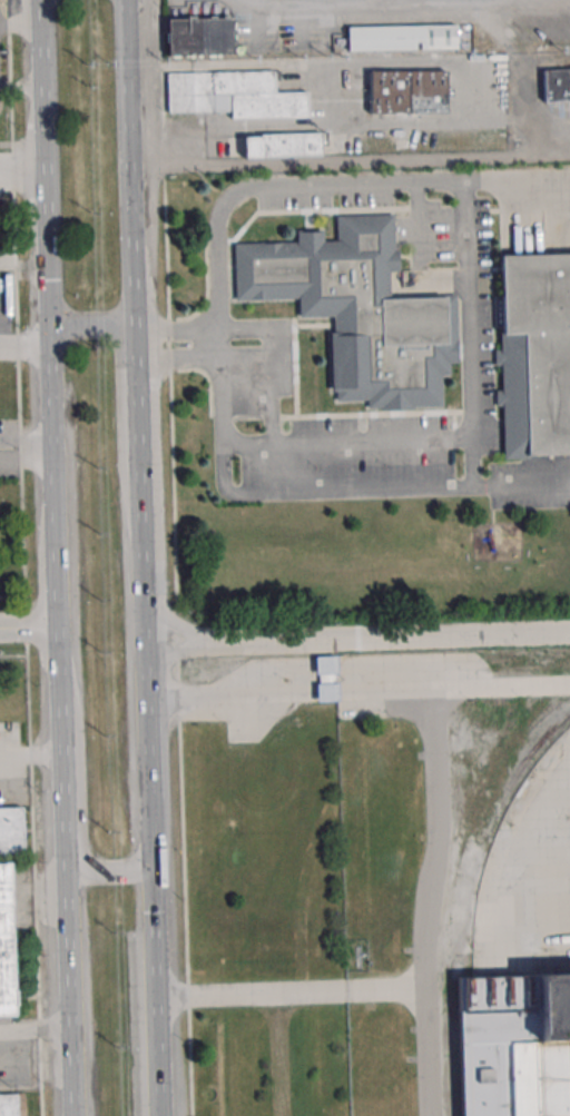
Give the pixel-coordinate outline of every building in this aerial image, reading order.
[(234,55),(233,16),(166,17),(167,56),(234,55)] [(456,25),(347,26),(348,50),(456,50),(456,25)] [(542,102),(569,101),(569,68),(542,68),(542,102)] [(167,73),(168,113),(223,111),(223,97),(230,96),(230,119),(307,117),(307,92),(275,92),(275,70),(167,73)] [(446,70),(369,70),(369,113),(446,113),(446,70)] [(321,156),(320,134),(241,135),(242,158),(321,156)] [(235,242),(234,298),(298,299),(298,316),(334,317),(334,331),(328,331),(327,390),(335,390),(335,400),(367,401),(366,407),(440,408),(441,377),(451,377),(451,364),(455,364),(456,297),(388,296),(388,271),(395,271),(396,216),(336,214),(336,241),(322,241),(322,231),(296,230),(296,243),(235,242)] [(500,254),(503,457),(569,456),(569,253),(500,254)] [(24,854),(23,807),(0,808),(0,855),(24,854)] [(15,1017),(10,863),(0,863),(0,1017),(15,1017)] [(455,978),(569,974),(569,1115),(460,1115),(455,978)] [(24,1094),(24,1115),(0,1115),(0,1094),(24,1094)]
